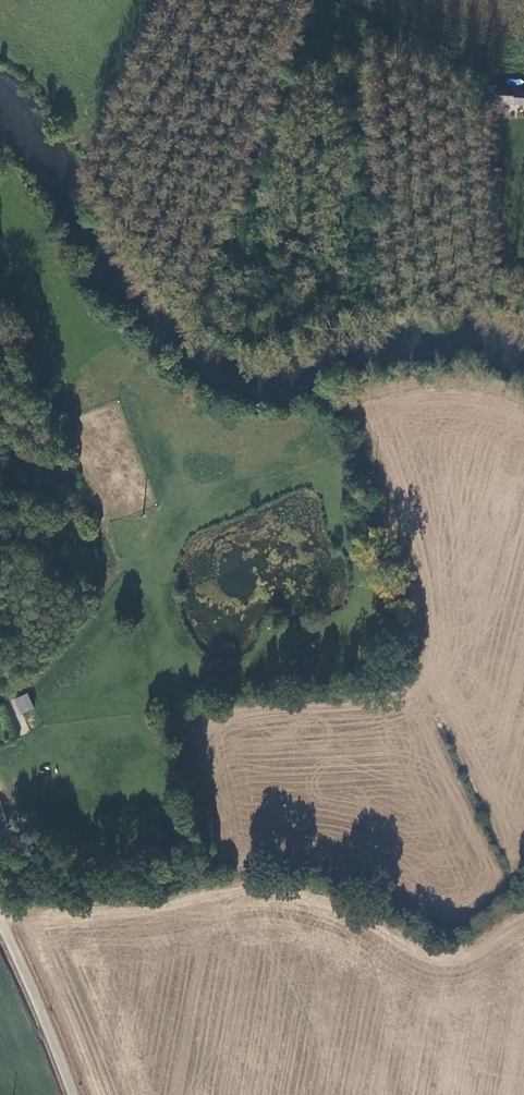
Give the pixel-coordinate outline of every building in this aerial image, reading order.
[(523,106),(523,90),(516,90),(516,86),(491,86),(489,104),(499,105),(502,108),(511,108),(514,105),(523,106)] [(27,693),(13,699),(19,714),(34,708),(27,693)]
